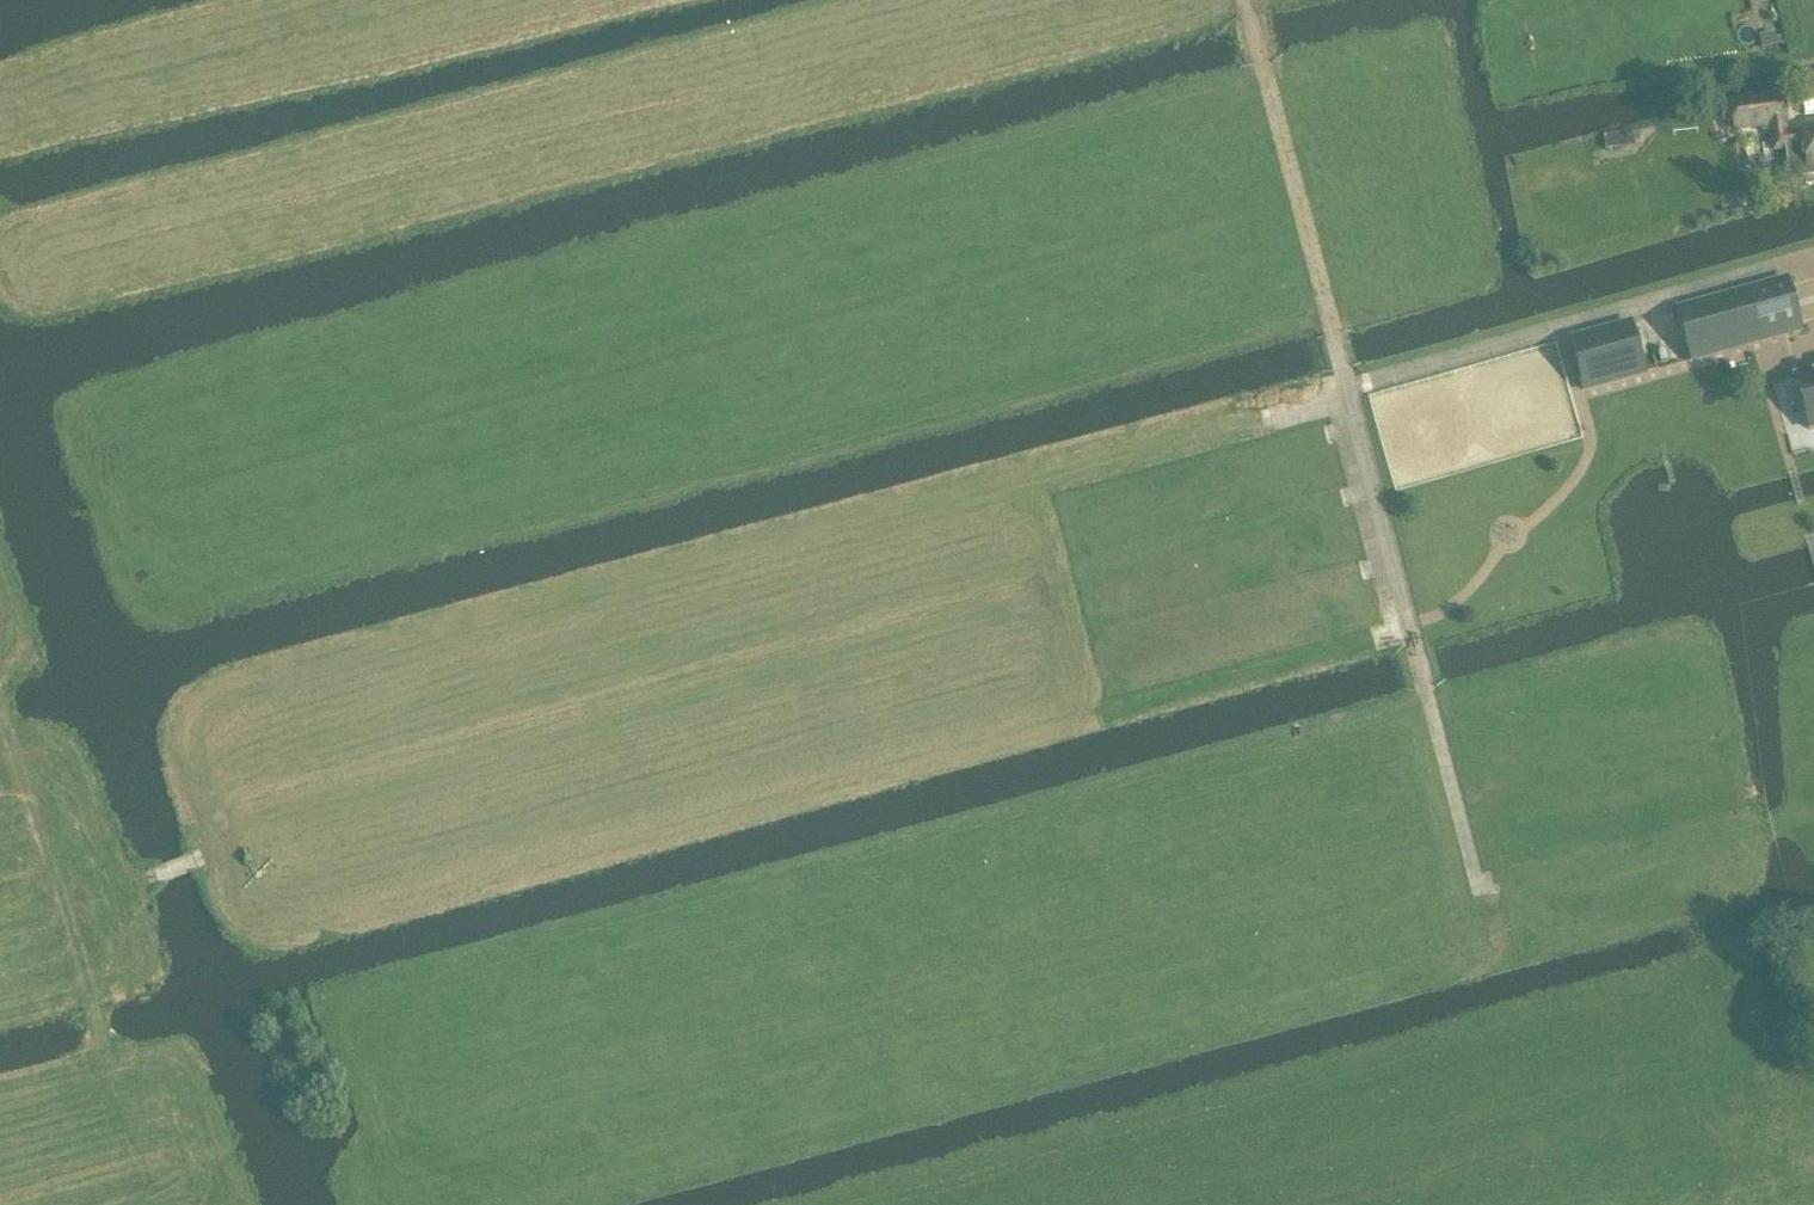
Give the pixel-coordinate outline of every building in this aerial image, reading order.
[(1775,34),(1759,38),(1762,50),(1782,45),(1781,39),(1776,40),(1775,34)] [(1790,181),(1813,178),(1813,173),(1813,132),(1803,133),(1804,135),(1785,137),(1784,125),(1787,125),(1783,99),(1731,106),(1731,107),(1722,109),(1724,123),(1733,122),(1735,132),(1772,127),(1775,152),(1786,150),(1790,181)] [(1590,139),(1592,154),(1608,151),(1607,148),(1623,146),(1623,148),(1636,146),(1634,131),(1621,133),(1621,134),(1590,139)] [(1690,364),(1803,332),(1787,278),(1675,309),(1690,364)] [(1583,394),(1646,376),(1631,321),(1568,338),(1583,394)] [(1813,431),(1813,370),(1793,376),(1808,432),(1813,431)]
